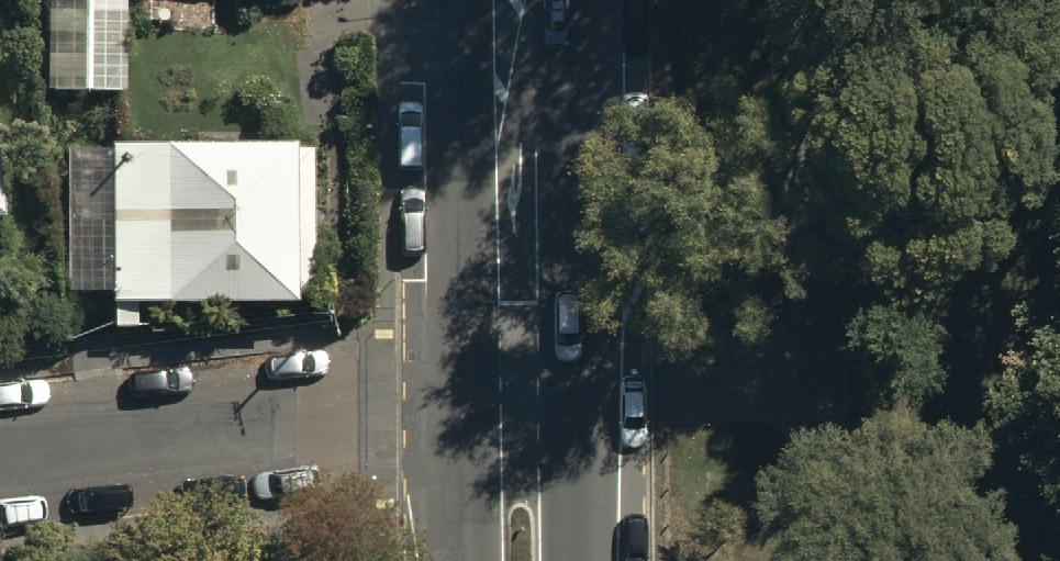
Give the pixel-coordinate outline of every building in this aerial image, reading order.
[(292,132),(102,135),(104,290),(294,287),(292,132)]
